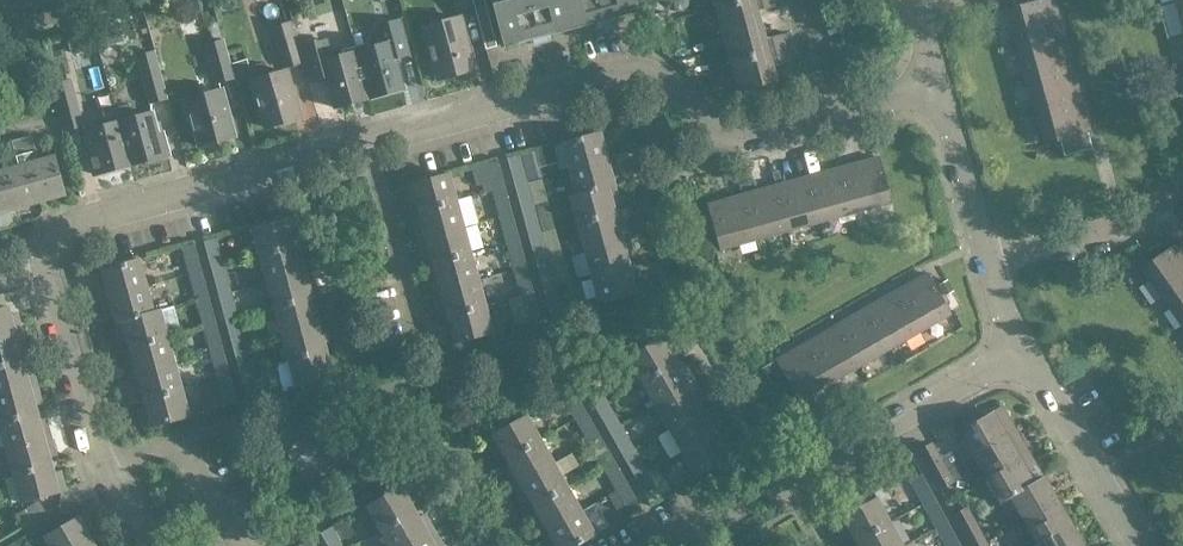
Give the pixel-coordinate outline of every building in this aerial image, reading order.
[(457,11),(472,7),(470,0),(453,0),(457,11)] [(484,0),(473,0),(486,49),(497,46),(484,0)] [(504,42),(503,42),(504,44),(531,37),(532,42),(530,43),(531,45),(549,40),(548,38),(546,38),(544,33),(570,26),(563,0),(492,0),(504,42)] [(570,26),(595,19),(597,24),(594,25),(595,27),(613,22),(613,20),(610,21),(609,16),(636,8),(636,6),(635,6),(633,0),(563,0),(570,26)] [(779,4),(778,0),(712,0),(722,35),(761,24),(757,10),(779,4)] [(1062,31),(1054,0),(1042,0),(1007,10),(1016,44),(1062,31)] [(1182,31),(1182,0),(1175,0),(1182,31)] [(473,69),(460,18),(423,27),(437,79),(473,69)] [(409,54),(400,20),(384,25),(389,42),(356,52),(368,98),(403,88),(394,58),(409,54)] [(302,63),(290,21),(271,26),(283,69),(302,63)] [(765,39),(761,24),(722,35),(737,91),(776,80),(772,65),(795,59),(788,32),(765,39)] [(1062,31),(1016,44),(1025,77),(1071,64),(1062,31)] [(234,79),(223,39),(205,45),(216,84),(234,79)] [(334,107),(368,98),(356,52),(322,61),(317,43),(301,48),(310,81),(325,77),(334,107)] [(168,100),(155,51),(136,56),(143,84),(141,84),(144,96),(146,95),(149,105),(168,100)] [(247,67),(251,82),(265,127),(299,117),(286,71),(267,77),(264,63),(247,67)] [(1071,64),(1025,77),(1034,110),(1080,97),(1071,64)] [(53,84),(65,130),(84,125),(71,79),(53,84)] [(234,136),(221,90),(182,101),(187,118),(190,117),(199,146),(234,136)] [(1080,97),(1034,110),(1044,144),(1090,131),(1080,97)] [(115,107),(131,164),(168,154),(162,134),(158,135),(152,114),(133,119),(129,103),(115,107)] [(102,111),(106,126),(87,132),(93,152),(88,153),(94,174),(131,164),(115,107),(102,111)] [(568,170),(613,157),(608,139),(602,140),(600,132),(561,143),(568,170)] [(32,136),(22,138),(24,146),(34,143),(32,136)] [(12,141),(14,149),(24,146),(22,138),(12,141)] [(34,143),(24,146),(26,154),(36,151),(34,143)] [(26,154),(24,146),(14,149),(16,156),(26,154)] [(520,153),(506,157),(511,174),(525,170),(520,153)] [(19,166),(4,170),(15,210),(66,196),(55,156),(41,160),(42,164),(20,170),(19,166)] [(613,157),(568,170),(575,195),(569,196),(569,197),(614,185),(612,177),(618,175),(613,157)] [(843,166),(856,212),(890,203),(877,157),(843,166)] [(488,181),(502,177),(497,160),(483,163),(488,181)] [(856,212),(843,166),(809,176),(822,221),(856,212)] [(15,210),(4,170),(0,171),(0,214),(15,210)] [(416,203),(418,211),(456,200),(449,173),(404,186),(409,205),(416,203)] [(822,221),(809,176),(776,185),(788,231),(822,221)] [(614,185),(569,197),(576,224),(615,213),(613,205),(619,204),(614,185)] [(788,231),(776,185),(742,194),(755,240),(788,231)] [(516,194),(521,211),(535,207),(530,190),(516,194)] [(755,240),(742,194),(708,204),(720,249),(755,240)] [(507,196),(493,200),(498,217),(512,213),(507,196)] [(456,200),(418,211),(420,219),(414,221),(418,239),(464,226),(456,200)] [(526,227),(540,224),(535,207),(521,211),(526,227)] [(517,230),(512,213),(498,217),(502,234),(517,230)] [(584,250),(629,237),(624,219),(617,221),(615,213),(576,224),(584,250)] [(259,255),(297,244),(295,236),(301,234),(296,215),(251,228),(259,255)] [(464,226),(418,239),(423,257),(430,255),(432,263),(471,252),(464,226)] [(163,256),(177,252),(172,233),(158,237),(163,256)] [(1148,258),(1164,247),(1156,236),(1140,247),(1148,258)] [(217,237),(203,241),(208,258),(222,254),(217,237)] [(591,276),(629,265),(627,257),(634,255),(629,237),(584,250),(591,276)] [(1182,282),(1182,245),(1180,241),(1141,269),(1161,297),(1182,282)] [(531,246),(535,263),(549,259),(545,242),(531,246)] [(194,243),(180,247),(184,264),(199,260),(194,243)] [(266,281),(311,268),(306,250),(299,252),(297,244),(259,255),(266,281)] [(508,252),(512,269),(526,265),(522,249),(508,252)] [(433,291),(478,279),(471,252),(432,263),(434,271),(428,273),(433,291)] [(102,298),(146,286),(139,259),(101,270),(103,278),(96,280),(102,298)] [(540,280),(554,276),(549,259),(535,263),(540,280)] [(531,282),(526,265),(512,269),(517,286),(531,282)] [(629,265),(591,276),(598,303),(643,290),(638,271),(631,273),(629,265)] [(311,268),(266,281),(273,307),(311,296),(309,288),(316,287),(311,268)] [(213,277),(218,294),(232,290),(227,273),(213,277)] [(895,290),(919,332),(950,314),(926,273),(895,290)] [(444,307),(447,315),(485,305),(478,279),(433,291),(438,309),(444,307)] [(190,284),(194,301),(209,297),(204,280),(190,284)] [(1161,297),(1181,325),(1182,323),(1182,282),(1161,297)] [(153,311),(146,286),(102,298),(107,317),(113,315),(115,323),(160,310),(153,311)] [(223,311),(237,307),(232,290),(218,294),(223,311)] [(866,308),(889,349),(919,332),(895,290),(866,308)] [(311,296),(273,307),(280,333),(325,321),(320,303),(314,305),(311,296)] [(564,313),(559,296),(545,299),(550,316),(564,313)] [(213,314),(209,297),(194,301),(199,318),(213,314)] [(527,323),(541,319),(536,302),(522,306),(527,323)] [(492,332),(485,305),(447,315),(449,324),(442,325),(447,344),(492,332)] [(0,309),(0,338),(22,332),(17,313),(10,315),(8,307),(0,309)] [(836,325),(860,366),(889,349),(866,308),(836,325)] [(167,336),(160,310),(115,323),(120,341),(127,339),(129,347),(167,336)] [(325,321),(280,333),(287,360),(326,349),(324,341),(330,339),(325,321)] [(806,342),(830,383),(860,366),(836,325),(806,342)] [(228,330),(232,347),(246,343),(242,326),(228,330)] [(22,332),(0,338),(0,366),(23,360),(21,352),(27,350),(22,332)] [(223,349),(219,332),(204,336),(209,353),(223,349)] [(627,357),(641,382),(676,362),(672,355),(678,351),(668,334),(627,357)] [(174,363),(167,336),(129,347),(131,355),(124,357),(130,375),(174,363)] [(830,383),(806,342),(776,359),(800,400),(830,383)] [(232,347),(237,363),(251,359),(246,343),(232,347)] [(228,366),(223,349),(209,353),(214,370),(228,366)] [(287,390),(292,406),(331,395),(327,378),(340,375),(335,356),(328,357),(326,349),(287,360),(279,362),(276,367),(283,392),(287,390)] [(36,384),(31,366),(25,368),(23,360),(0,366),(0,394),(36,384)] [(641,382),(655,405),(695,382),(686,366),(680,369),(676,362),(641,382)] [(182,389),(174,363),(130,375),(135,394),(141,392),(143,399),(182,389)] [(590,399),(603,391),(594,376),(581,383),(590,399)] [(247,400),(261,396),(257,379),(242,383),(247,400)] [(655,405),(667,427),(701,407),(698,402),(704,398),(695,382),(655,405)] [(36,384),(0,394),(0,422),(38,412),(35,404),(41,402),(36,384)] [(238,403),(233,385),(219,389),(224,406),(238,403)] [(573,388),(560,395),(569,411),(581,404),(573,388)] [(189,416),(182,389),(143,399),(146,407),(139,409),(144,428),(189,416)] [(961,461),(1015,430),(1000,405),(956,431),(964,444),(954,450),(961,461)] [(667,427),(681,453),(722,429),(713,413),(706,416),(701,407),(667,427)] [(600,416),(608,432),(621,424),(613,409),(600,416)] [(51,437),(46,418),(40,420),(38,412),(0,422),(0,428),(6,449),(51,437)] [(505,459),(540,439),(526,415),(485,438),(495,456),(501,452),(505,459)] [(579,428),(587,444),(600,436),(591,421),(579,428)] [(621,424),(608,432),(617,447),(630,439),(621,424)] [(722,429),(681,453),(695,477),(730,457),(725,449),(731,445),(722,429)] [(984,479),(1028,453),(1015,430),(961,461),(969,475),(978,469),(984,479)] [(600,436),(587,444),(596,459),(609,452),(600,436)] [(56,455),(51,437),(6,449),(13,475),(52,465),(49,457),(56,455)] [(513,486),(554,463),(540,439),(505,459),(510,466),(504,470),(513,486)] [(933,477),(947,469),(941,457),(933,442),(919,450),(933,477)] [(1028,453),(984,479),(998,503),(999,503),(1008,498),(1007,497),(1033,482),(1032,481),(1042,476),(1028,453)] [(627,463),(636,479),(649,471),(640,456),(627,463)] [(533,506),(567,486),(554,463),(513,486),(523,502),(529,499),(533,506)] [(52,465),(13,475),(20,502),(65,490),(60,471),(54,473),(52,465)] [(606,476),(614,491),(627,483),(618,468),(606,476)] [(954,483),(947,469),(933,477),(940,490),(954,483)] [(644,494),(657,486),(649,471),(636,479),(644,494)] [(909,480),(922,504),(934,498),(921,474),(909,480)] [(1007,516),(1016,511),(1021,520),(1056,500),(1042,476),(1032,481),(1033,482),(1007,497),(1008,498),(999,503),(1007,516)] [(380,530),(415,510),(411,504),(417,500),(406,483),(366,506),(380,530)] [(614,491),(623,506),(636,499),(627,483),(614,491)] [(540,533),(581,510),(567,486),(533,506),(537,513),(531,517),(540,533)] [(855,541),(890,522),(877,498),(835,520),(845,537),(851,534),(855,541)] [(934,498),(922,504),(935,528),(947,522),(934,498)] [(1018,545),(1031,545),(1070,523),(1056,500),(1021,520),(1028,533),(1015,540),(1018,545)] [(954,514),(960,526),(973,518),(967,507),(954,514)] [(415,510),(380,530),(389,545),(407,545),(434,531),(425,515),(419,518),(415,510)] [(540,533),(548,545),(574,545),(594,534),(581,510),(540,533)] [(92,542),(88,534),(94,531),(84,514),(44,537),(49,545),(84,545),(92,542)] [(960,526),(971,545),(977,545),(985,541),(973,518),(960,526)] [(855,541),(858,545),(903,545),(890,522),(855,541)] [(945,545),(959,545),(960,545),(947,522),(935,528),(945,545)] [(1070,523),(1031,545),(1083,545),(1070,523)] [(320,532),(328,545),(332,545),(341,541),(332,525),(320,532)] [(407,545),(443,545),(434,531),(407,545)] [(311,537),(298,545),(299,545),(316,545),(311,537)]
